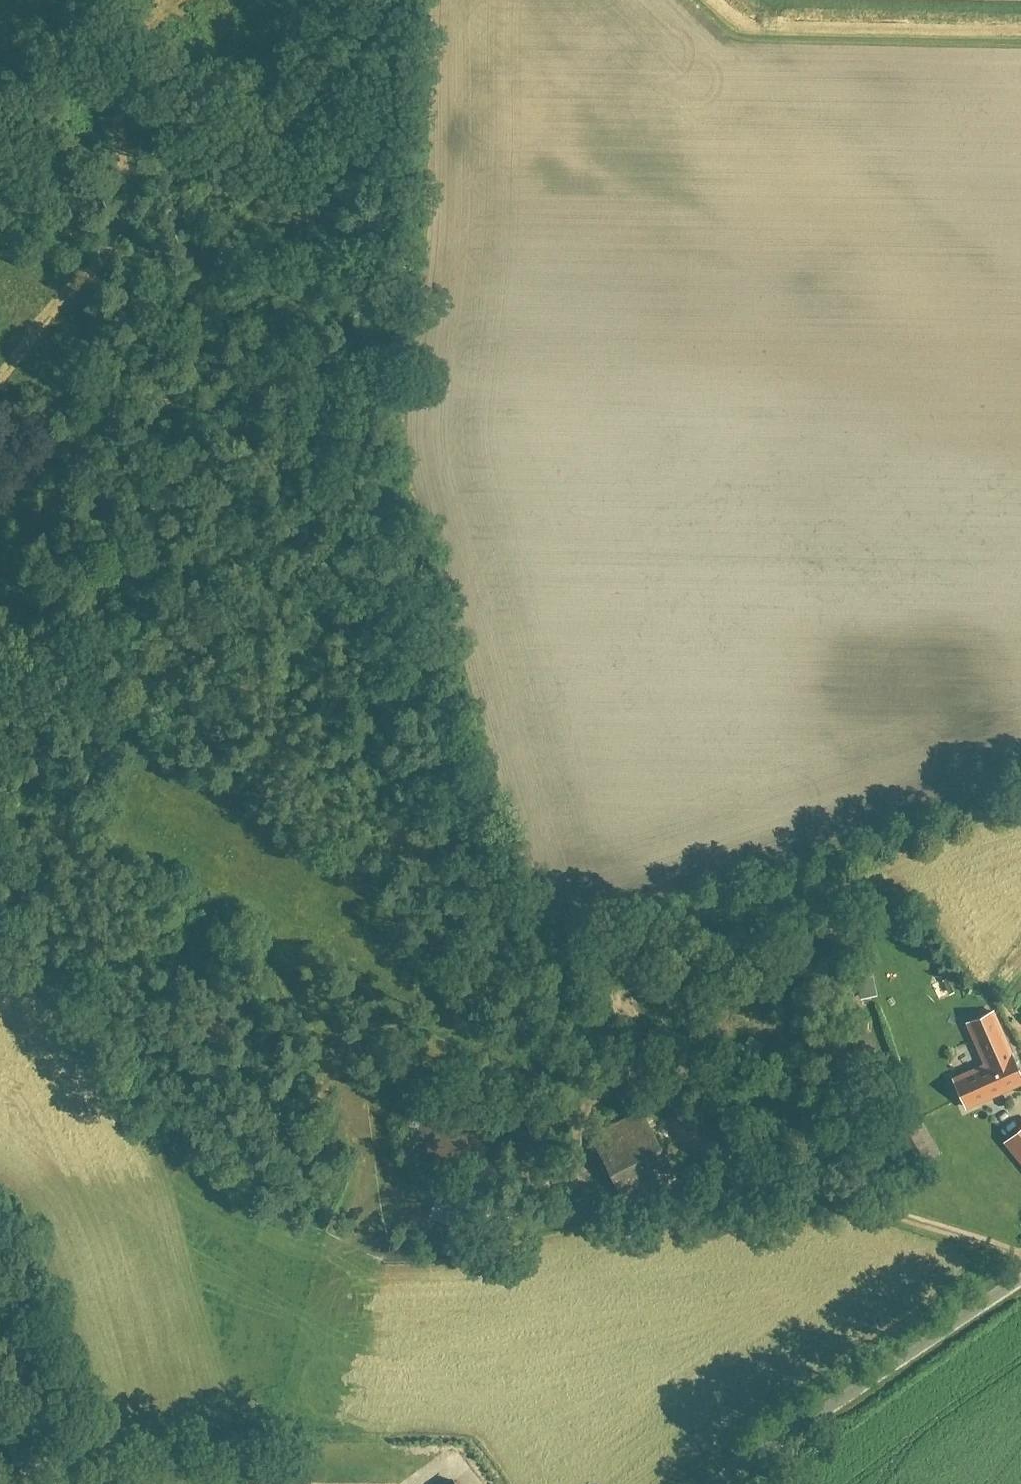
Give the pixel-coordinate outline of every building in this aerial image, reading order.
[(982,1069),(955,1080),(969,1113),(1020,1091),(1020,1077),(1012,1055),(1007,1057),(986,1008),(960,1019),(982,1069)] [(590,1147),(614,1196),(666,1170),(642,1122),(590,1147)] [(1004,1146),(1020,1167),(1020,1132),(1004,1146)]
